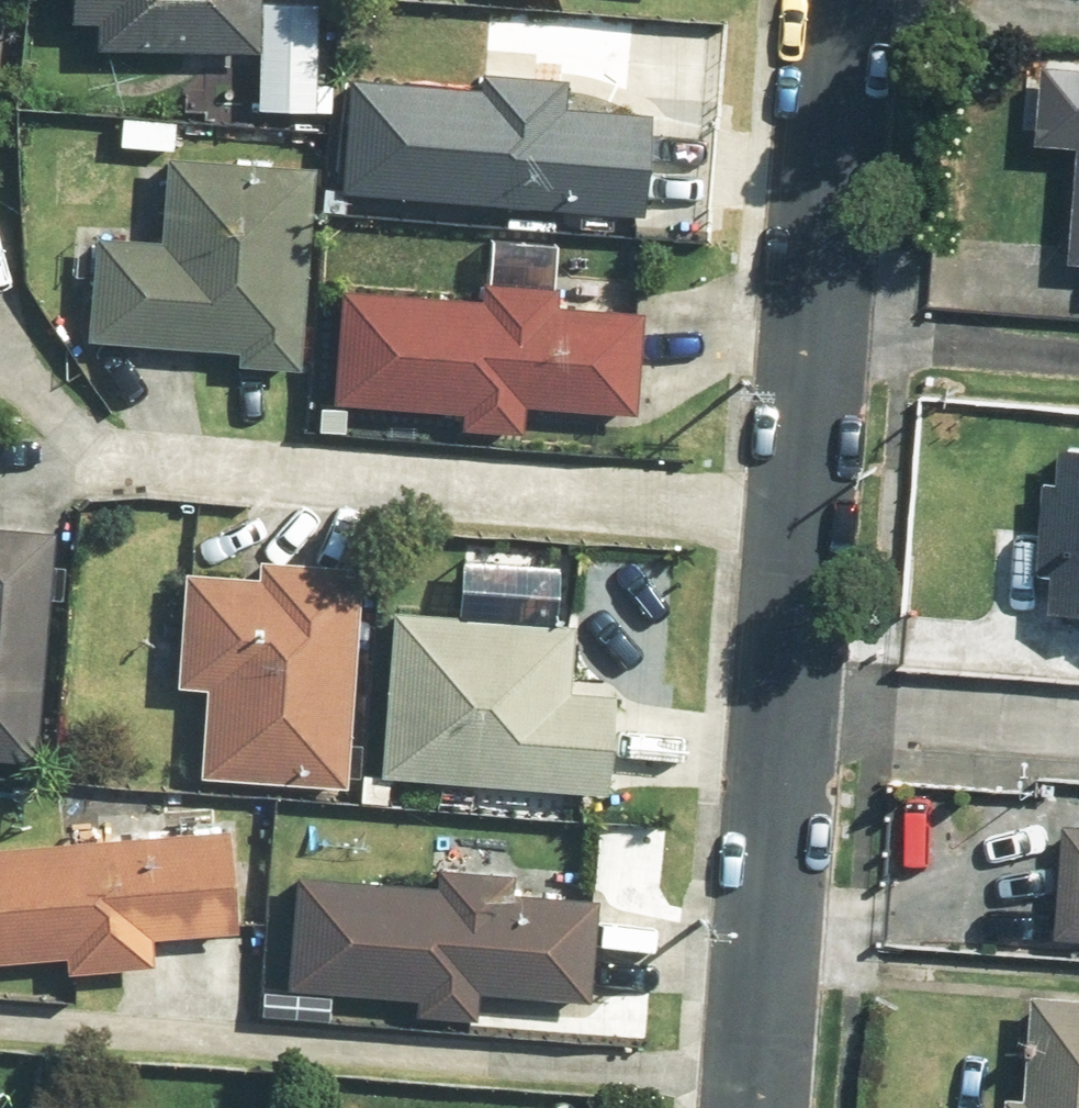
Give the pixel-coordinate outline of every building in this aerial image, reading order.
[(87,47),(250,55),(247,116),(310,119),(316,3),(261,0),(54,0),(53,19),(88,21),(87,47)] [(1038,63),(1031,150),(1078,153),(1069,264),(1078,265),(1078,66),(1038,63)] [(469,87),(344,79),(337,198),(636,217),(643,115),(560,110),(562,82),(470,76),(469,87)] [(292,374),(304,175),(155,165),(151,239),(95,235),(88,346),(230,355),(229,370),(292,374)] [(336,295),(329,404),(457,412),(455,440),(514,444),(516,407),(629,415),(636,309),(556,303),(557,287),(476,281),(475,305),(336,295)] [(1043,455),(1042,612),(1078,612),(1078,456),(1043,455)] [(39,530),(0,528),(0,761),(29,762),(39,530)] [(337,787),(351,565),(249,559),(247,578),(175,574),(168,688),(202,690),(196,778),(337,787)] [(569,629),(384,612),(369,777),(357,776),(355,802),(385,805),(388,777),(593,797),(602,695),(564,692),(569,629)] [(0,840),(0,963),(55,959),(56,977),(151,971),(149,934),(230,930),(224,827),(0,840)] [(1078,939),(1078,835),(1059,833),(1052,937),(1078,939)] [(429,889),(292,876),(282,986),(410,998),(408,1016),(469,1022),(472,996),(578,1006),(587,907),(508,899),(510,877),(431,870),(429,889)] [(1031,998),(1027,1097),(1006,1096),(1005,1107),(1078,1107),(1078,1000),(1031,998)]
